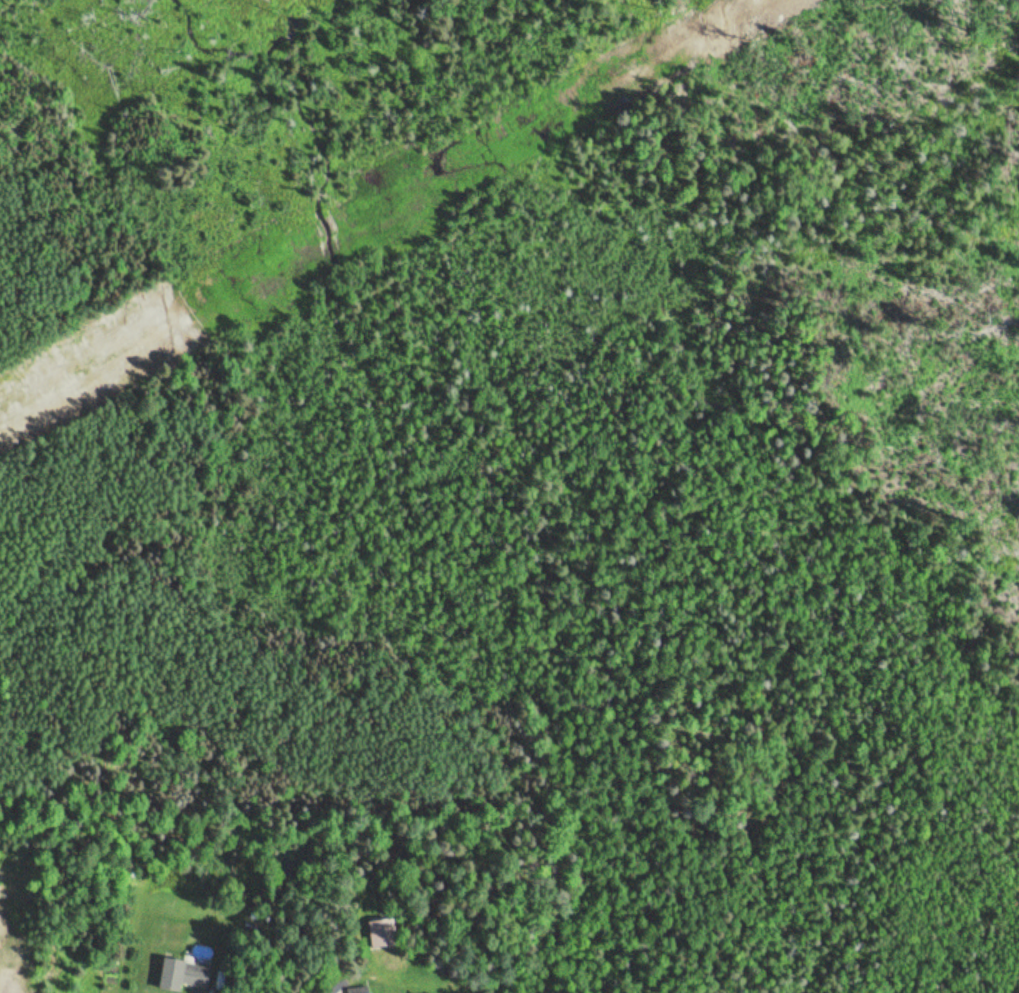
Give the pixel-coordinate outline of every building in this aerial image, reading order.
[(370,947),(394,947),(394,920),(369,921),(370,947)] [(160,986),(187,990),(188,982),(223,988),(227,967),(165,957),(160,986)]
